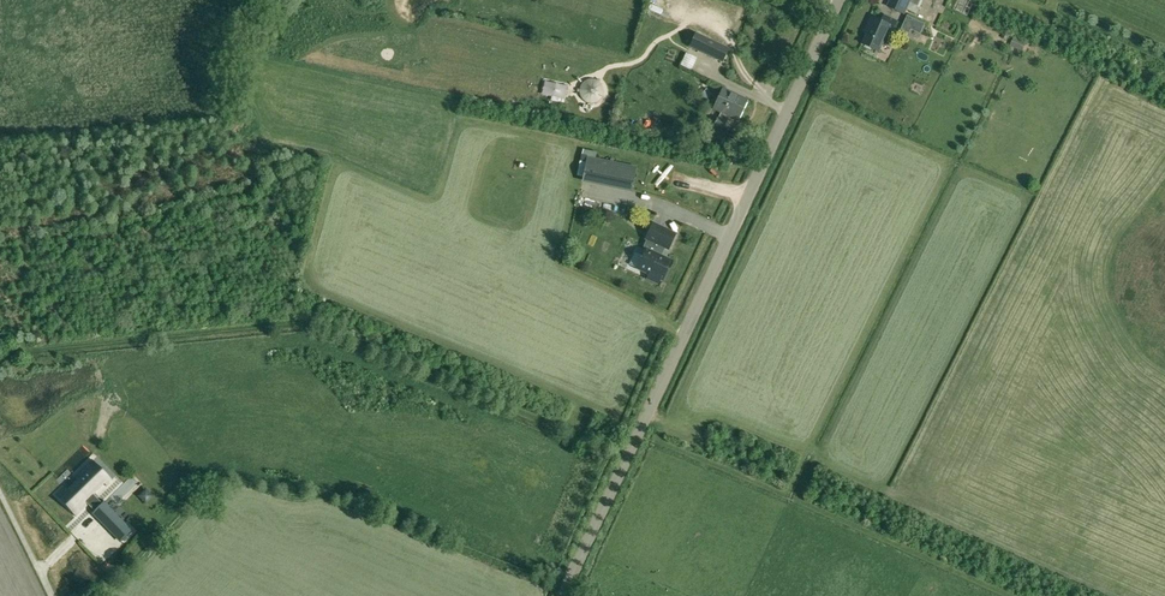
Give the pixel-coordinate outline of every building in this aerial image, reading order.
[(904,15),(911,0),(890,0),(887,7),(904,15)] [(714,25),(723,15),(709,3),(700,14),(714,25)] [(903,25),(912,29),(917,19),(908,15),(903,25)] [(885,16),(882,22),(872,17),(868,28),(870,29),(864,44),(879,51),(890,27),(894,28),(897,22),(885,16)] [(689,48),(721,64),(729,49),(697,33),(689,48)] [(1011,46),(1023,51),(1027,43),(1014,38),(1011,46)] [(631,89),(624,116),(633,118),(640,91),(631,89)] [(718,118),(726,123),(729,116),(738,120),(747,101),(723,89),(714,108),(721,112),(718,118)] [(723,129),(726,123),(718,118),(717,118),(716,118),(714,124),(714,125),(723,129)] [(636,167),(620,164),(587,157),(583,180),(615,187),(631,190),(636,167)] [(673,158),(656,177),(661,182),(678,163),(673,158)] [(647,279),(658,284),(660,279),(662,280),(671,261),(661,256),(665,248),(668,249),(675,234),(652,224),(645,239),(647,240),(644,247),(645,250),(637,269),(649,274),(647,279)] [(132,530),(104,502),(102,504),(92,493),(103,482),(93,471),(96,468),(90,462),(74,477),(78,481),(61,497),(78,514),(88,505),(89,506),(91,503),(96,508),(93,511),(95,512),(93,513),(121,541),(132,530)] [(56,495),(56,496),(65,487),(64,487),(56,495)]
